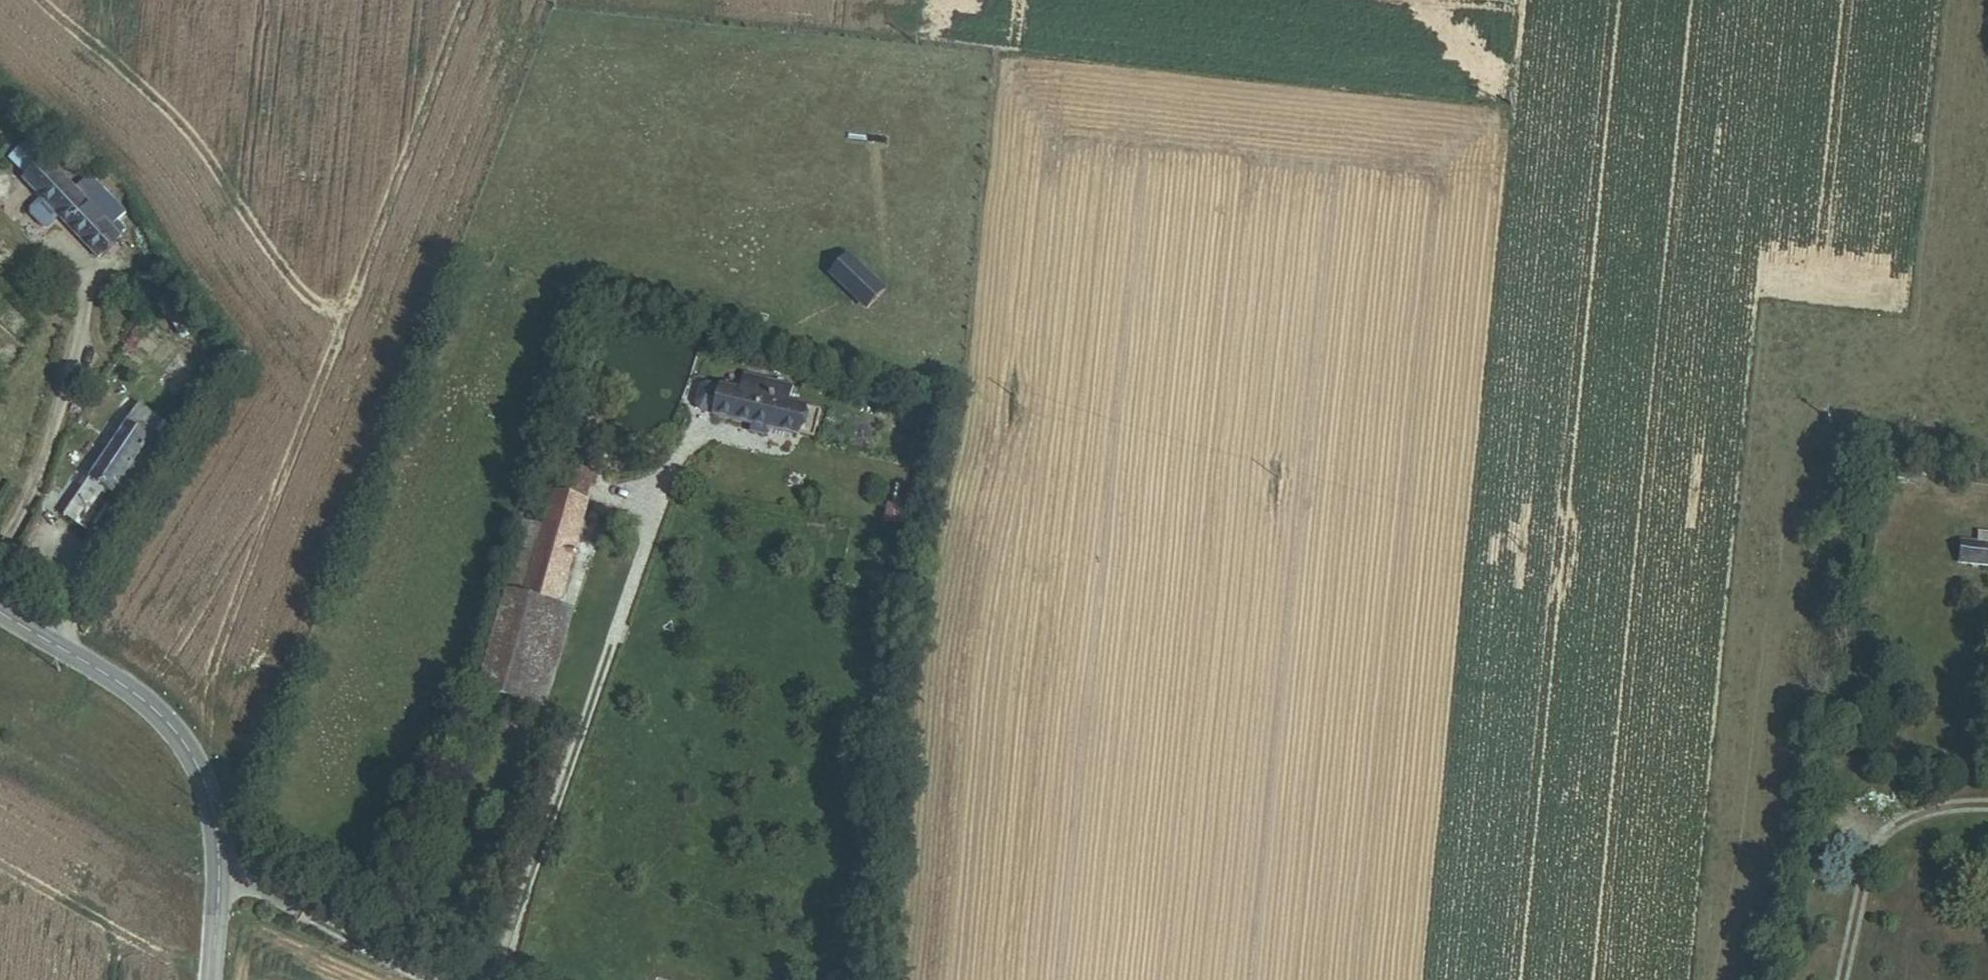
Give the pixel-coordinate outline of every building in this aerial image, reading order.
[(21,196),(15,203),(34,221),(24,231),(24,238),(37,249),(44,249),(53,238),(91,272),(110,251),(106,247),(117,234),(80,200),(69,213),(19,167),(5,182),(21,196)] [(707,420),(791,440),(797,418),(782,414),(786,397),(738,386),(735,401),(713,396),(707,420)] [(118,391),(54,510),(73,520),(93,482),(113,493),(148,428),(138,423),(147,407),(118,391)] [(533,716),(562,619),(601,486),(567,476),(549,536),(526,530),(476,699),(533,716)] [(1987,563),(1987,540),(1970,537),(1966,561),(1987,563)] [(533,716),(552,722),(581,624),(562,619),(533,716)]
